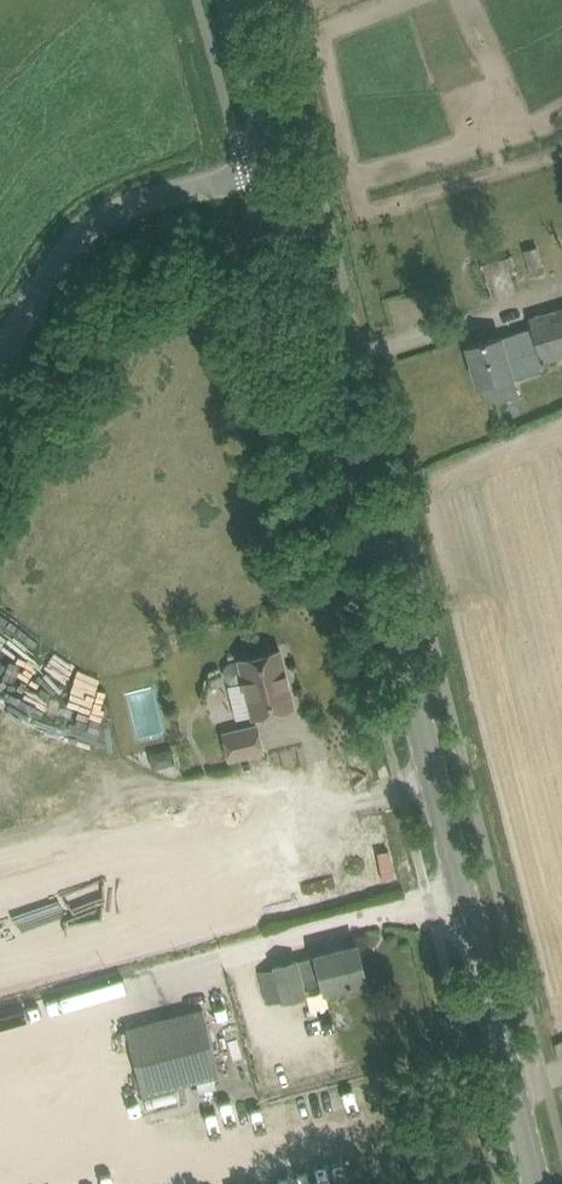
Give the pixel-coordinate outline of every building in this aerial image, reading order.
[(538,245),(524,249),(532,275),(546,271),(538,245)] [(478,383),(512,372),(508,358),(537,349),(541,360),(561,353),(561,304),(527,316),(530,326),(467,345),(478,383)] [(251,716),(271,712),(294,706),(280,649),(225,662),(224,669),(226,675),(229,679),(235,681),(243,680),(251,716)] [(51,698),(49,712),(60,714),(62,700),(51,698)] [(229,758),(240,756),(263,750),(257,724),(223,733),(229,758)] [(173,745),(148,750),(152,767),(177,762),(173,745)] [(0,852),(0,922),(249,866),(234,800),(0,852)] [(259,968),(268,1002),(366,979),(357,944),(259,968)] [(143,1091),(142,1093),(220,1073),(203,1005),(126,1024),(143,1091)]
